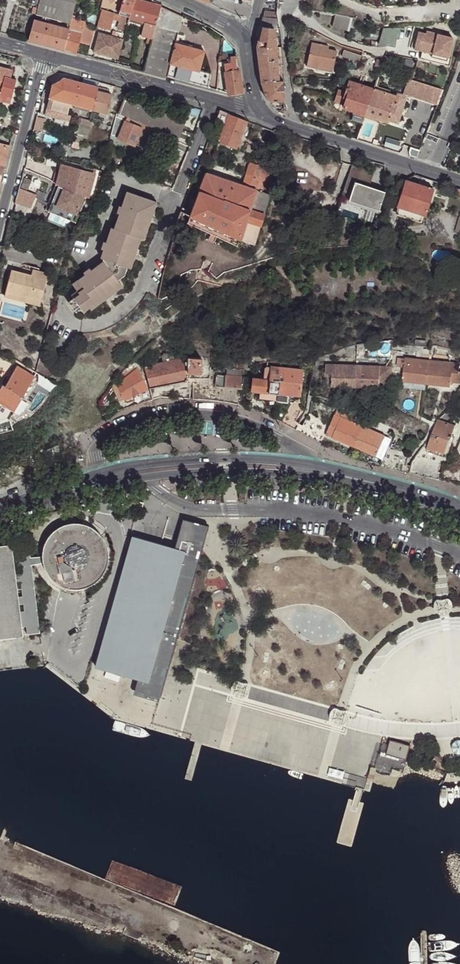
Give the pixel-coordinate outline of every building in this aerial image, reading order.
[(36,14),(70,23),(71,23),(72,18),(77,0),(40,0),(38,8),(36,14)] [(123,0),(105,0),(102,10),(119,15),(123,0)] [(119,15),(129,18),(134,0),(123,0),(119,15)] [(136,0),(134,0),(129,18),(144,22),(147,23),(155,25),(160,6),(136,0)] [(182,17),(160,6),(155,25),(155,26),(177,32),(178,32),(180,24),(182,17)] [(129,18),(119,15),(102,10),(98,27),(111,30),(114,18),(120,20),(119,24),(127,26),(128,23),(129,18)] [(266,11),(264,18),(276,19),(276,14),(276,12),(266,11)] [(195,19),(183,14),(182,17),(180,24),(193,27),(195,19)] [(349,32),(353,19),(336,16),(333,28),(349,32)] [(85,21),(72,18),(71,23),(70,23),(83,26),(83,25),(85,21)] [(144,22),(129,18),(128,23),(130,24),(143,27),(144,22)] [(264,18),(262,27),(274,28),(274,29),(278,29),(276,19),(264,18)] [(64,49),(69,29),(34,20),(29,40),(64,49)] [(155,26),(155,25),(147,23),(144,22),(143,27),(141,35),(152,38),(154,30),(155,26)] [(83,26),(70,23),(69,29),(81,33),(83,26)] [(124,33),(127,26),(119,24),(115,24),(113,31),(119,32),(124,33)] [(83,25),(83,26),(81,33),(80,39),(91,42),(95,28),(88,26),(83,25)] [(177,32),(155,26),(154,30),(152,38),(151,40),(144,70),(166,76),(170,62),(175,43),(177,32)] [(257,47),(261,83),(279,82),(274,29),(274,28),(262,27),(261,27),(257,47)] [(81,33),(69,29),(64,49),(76,53),(80,39),(81,33)] [(379,42),(381,34),(369,30),(366,38),(379,42)] [(453,37),(426,31),(426,33),(418,32),(415,42),(418,43),(416,50),(432,53),(448,57),(453,37)] [(91,51),(94,52),(99,33),(96,32),(91,51)] [(378,45),(391,49),(395,36),(382,32),(381,34),(379,42),(378,45)] [(118,58),(123,39),(117,38),(99,33),(94,52),(118,58)] [(235,48),(225,37),(223,41),(223,51),(224,55),(231,54),(231,48),(235,48)] [(308,66),(317,68),(318,64),(334,68),(338,50),(329,49),(330,46),(313,42),(308,66)] [(198,70),(199,70),(204,51),(175,43),(170,62),(177,64),(184,66),(191,68),(198,70)] [(235,49),(235,48),(231,48),(231,54),(224,55),(224,62),(237,61),(235,49)] [(362,55),(345,49),(343,56),(360,61),(362,55)] [(116,63),(118,58),(94,52),(93,57),(116,63)] [(238,69),(237,61),(224,62),(225,71),(238,69)] [(173,78),(177,64),(170,62),(166,76),(173,78)] [(180,80),(184,66),(177,64),(173,78),(180,80)] [(0,93),(0,96),(11,99),(16,79),(11,78),(13,69),(0,66),(0,93)] [(187,82),(191,68),(184,66),(180,80),(187,82)] [(194,84),(198,70),(191,68),(187,82),(194,84)] [(239,69),(238,69),(225,71),(228,93),(242,91),(239,69)] [(201,86),(205,72),(199,70),(198,70),(194,84),(201,86)] [(392,81),(405,85),(407,80),(399,77),(401,73),(395,71),(392,81)] [(201,86),(208,88),(211,73),(205,72),(201,86)] [(96,91),(98,87),(82,83),(63,77),(58,82),(52,84),(49,97),(55,99),(73,103),(91,108),(92,108),(96,91)] [(444,88),(408,77),(404,91),(438,102),(444,88)] [(98,87),(99,82),(84,78),(82,83),(98,87)] [(261,83),(267,99),(270,102),(284,101),(284,81),(283,81),(279,82),(261,83)] [(355,112),(366,116),(374,89),(350,81),(347,92),(339,89),(335,100),(345,104),(344,108),(355,111),(355,112)] [(374,89),(366,116),(377,119),(377,118),(389,122),(389,121),(393,108),(395,108),(399,97),(396,96),(374,89)] [(107,94),(96,91),(92,108),(92,110),(107,114),(111,95),(107,94)] [(396,96),(399,97),(395,108),(393,108),(389,121),(397,123),(406,97),(397,94),(396,96)] [(124,96),(118,111),(152,126),(177,136),(183,120),(124,96)] [(67,126),(73,103),(55,99),(49,97),(43,100),(38,117),(67,126)] [(221,110),(217,120),(226,124),(229,113),(221,110)] [(152,126),(118,111),(117,114),(111,135),(140,147),(147,130),(149,131),(152,126)] [(247,120),(229,113),(226,124),(221,136),(219,142),(236,148),(247,120)] [(46,122),(36,119),(34,130),(44,132),(46,122)] [(83,123),(76,122),(72,139),(79,140),(83,123)] [(80,142),(72,140),(70,146),(78,149),(80,142)] [(5,166),(9,146),(0,144),(0,164),(5,166)] [(258,156),(256,164),(264,166),(266,159),(258,156)] [(274,161),(266,159),(264,166),(260,179),(266,181),(267,181),(274,161)] [(264,166),(256,164),(252,162),(244,186),(256,190),(260,179),(264,166)] [(352,164),(344,191),(351,193),(349,199),(379,209),(385,190),(370,185),(374,171),(352,164)] [(79,193),(89,198),(95,173),(66,165),(64,172),(61,185),(79,193)] [(56,183),(61,185),(64,172),(59,171),(59,174),(56,183)] [(240,238),(256,190),(244,186),(206,173),(190,216),(240,238)] [(260,179),(256,190),(262,192),(266,181),(260,179)] [(434,189),(405,179),(401,192),(399,191),(395,205),(400,207),(397,214),(421,221),(423,214),(425,215),(434,189)] [(87,198),(59,186),(52,204),(79,216),(87,198)] [(36,197),(19,189),(16,202),(31,209),(36,197)] [(262,192),(256,190),(240,238),(240,239),(254,244),(260,225),(264,214),(270,194),(262,192)] [(70,304),(78,313),(83,309),(85,312),(91,308),(93,310),(124,287),(120,281),(126,276),(129,269),(132,269),(142,239),(145,240),(158,202),(128,192),(122,207),(120,206),(117,213),(120,214),(115,229),(112,228),(107,243),(104,243),(102,250),(105,251),(102,258),(104,261),(92,271),(91,269),(85,273),(86,275),(74,285),(79,292),(73,296),(75,299),(70,304)] [(52,204),(49,211),(76,223),(79,216),(52,204)] [(240,238),(190,216),(188,222),(211,233),(217,236),(237,245),(240,239),(240,238)] [(254,244),(240,239),(237,245),(252,252),(254,244)] [(32,269),(30,276),(46,280),(48,273),(32,269)] [(5,292),(40,302),(46,280),(30,276),(11,270),(5,292)] [(39,306),(40,302),(5,292),(4,297),(39,306)] [(149,388),(190,380),(190,378),(187,358),(187,356),(173,360),(172,354),(163,357),(164,363),(145,368),(146,375),(147,377),(149,388)] [(245,367),(246,357),(245,357),(238,357),(237,366),(245,367)] [(187,358),(190,378),(211,377),(211,367),(212,367),(212,358),(187,358)] [(424,382),(426,362),(396,358),(395,367),(401,368),(400,380),(424,382)] [(456,364),(426,362),(424,382),(448,385),(448,383),(449,373),(455,373),(456,364)] [(119,386),(125,398),(147,387),(142,379),(140,374),(135,364),(117,381),(119,383),(118,384),(119,386)] [(356,386),(357,365),(326,364),(326,374),(333,374),(332,386),(356,386)] [(392,366),(357,365),(356,386),(391,387),(392,366)] [(5,387),(22,397),(34,376),(17,366),(5,387)] [(270,380),(272,367),(267,366),(265,368),(263,380),(270,380)] [(267,391),(278,393),(281,368),(272,367),(270,380),(263,380),(254,379),(252,390),(267,391)] [(278,393),(276,401),(288,402),(289,394),(300,395),(302,370),(281,368),(278,393)] [(228,369),(227,376),(242,377),(242,371),(228,369)] [(216,386),(242,389),(243,383),(244,377),(242,377),(227,376),(217,375),(216,386)] [(121,400),(125,398),(119,386),(115,388),(121,400)] [(225,403),(239,405),(239,403),(240,400),(241,401),(242,391),(194,386),(193,400),(194,400),(225,403)] [(16,406),(22,397),(5,387),(3,390),(0,388),(0,406),(12,413),(16,406)] [(260,411),(264,413),(267,391),(252,390),(250,402),(250,404),(251,404),(251,406),(252,406),(251,408),(260,411)] [(16,406),(23,410),(29,401),(22,397),(16,406)] [(13,427),(10,416),(12,413),(0,406),(0,432),(13,427)] [(281,422),(293,428),(300,413),(290,407),(281,422)] [(356,446),(364,426),(336,414),(329,428),(331,429),(329,434),(356,446)] [(368,416),(365,422),(372,425),(375,418),(368,416)] [(301,432),(316,440),(323,425),(308,417),(301,432)] [(434,426),(431,437),(424,446),(427,447),(427,449),(426,452),(445,457),(446,453),(455,426),(439,421),(436,425),(434,426)] [(316,440),(324,444),(329,434),(331,429),(329,428),(323,425),(316,440)] [(392,439),(364,426),(356,446),(377,455),(382,457),(383,451),(386,451),(392,439)] [(380,466),(388,469),(392,452),(386,451),(383,451),(382,457),(380,466)] [(388,469),(405,472),(406,464),(408,456),(392,452),(388,469)] [(410,474),(440,480),(444,462),(417,456),(412,462),(412,465),(410,474)] [(459,485),(459,467),(444,462),(440,480),(458,485),(459,485)] [(177,639),(209,525),(184,518),(176,547),(133,535),(96,667),(139,679),(135,691),(160,698),(166,678),(177,639)] [(98,531),(92,527),(86,524),(81,523),(77,522),(70,523),(63,525),(57,528),(54,531),(50,534),(46,540),(45,544),(43,548),(43,553),(43,557),(43,562),(44,566),(46,571),(49,575),(52,578),(57,582),(61,585),(67,587),(74,588),(81,588),(88,586),(92,584),(97,580),(102,575),(106,569),(108,562),(108,556),(108,551),(107,546),(106,542),(104,538),(101,534),(98,531)] [(40,633),(32,565),(43,564),(42,557),(31,558),(29,542),(17,544),(18,552),(20,566),(21,575),(21,581),(23,597),(24,604),(25,612),(27,627),(28,635),(40,633)] [(12,553),(11,545),(0,546),(0,638),(23,635),(22,627),(20,613),(19,605),(18,598),(16,582),(15,575),(14,567),(12,553)] [(406,760),(410,746),(390,740),(386,755),(406,760)]
